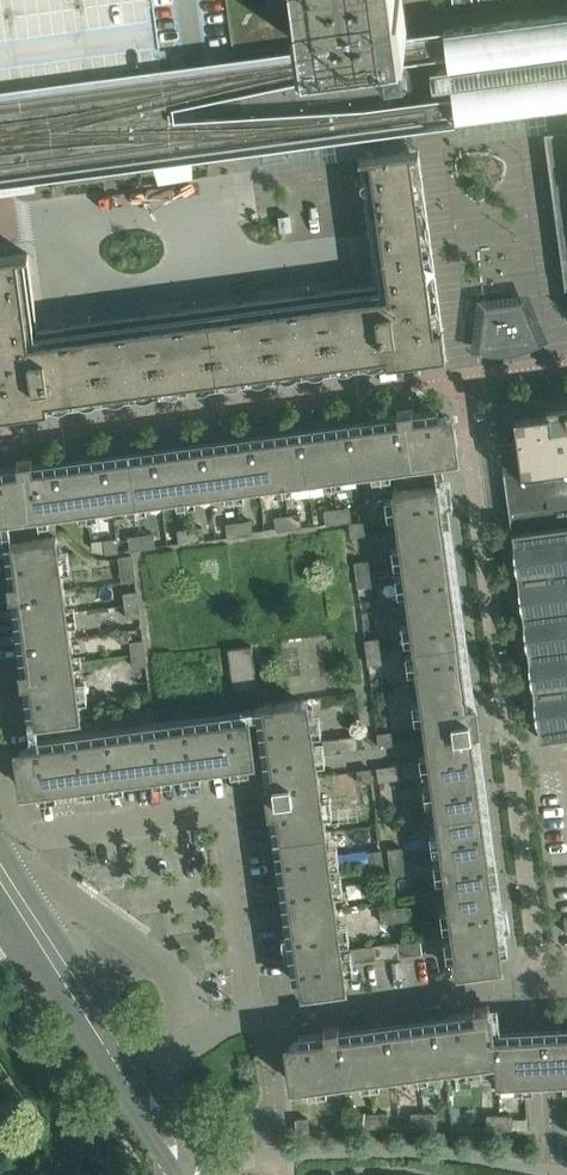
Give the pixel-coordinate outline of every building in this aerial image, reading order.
[(165,70),(156,0),(0,0),(0,90),(165,70)] [(246,144),(390,124),(389,118),(396,113),(401,107),(404,103),(407,94),(408,89),(408,87),(403,88),(401,75),(406,75),(406,73),(404,68),(398,60),(394,56),(390,31),(400,29),(400,30),(407,29),(407,28),(408,28),(404,0),(227,0),(246,144)] [(466,28),(445,31),(450,69),(438,71),(439,82),(451,81),(452,84),(453,93),(455,92),(454,87),(481,83),(485,116),(493,115),(566,105),(566,14),(466,28)] [(545,133),(566,289),(566,130),(545,133)] [(440,303),(419,149),(359,157),(371,245),(377,284),(38,330),(28,254),(0,258),(0,415),(447,356),(440,303)] [(281,230),(283,240),(294,238),(292,225),(281,226),(281,230)] [(485,307),(480,345),(490,346),(489,353),(490,353),(491,347),(496,348),(502,348),(505,348),(510,347),(518,346),(522,344),(528,342),(531,348),(532,347),(529,341),(538,336),(524,302),(485,307)] [(505,407),(506,412),(502,412),(497,413),(541,739),(566,735),(566,397),(505,405),(505,407)] [(413,411),(398,413),(399,421),(34,470),(33,462),(18,464),(19,472),(0,475),(0,520),(10,518),(54,513),(391,468),(435,461),(448,460),(453,457),(456,453),(458,447),(457,445),(458,444),(456,428),(455,428),(455,425),(452,421),(448,417),(442,416),(440,416),(439,408),(429,409),(430,417),(414,419),(413,411)] [(476,702),(468,703),(435,461),(391,468),(427,740),(430,761),(458,972),(489,968),(492,967),(496,965),(500,960),(501,955),(501,952),(509,951),(508,941),(500,942),(472,733),(480,732),(476,702)] [(324,510),(326,523),(348,520),(350,517),(349,507),(324,510)] [(10,518),(18,581),(10,582),(12,597),(20,596),(30,668),(22,669),(23,684),(31,683),(37,723),(82,717),(54,513),(10,518)] [(275,517),(277,530),(301,527),(299,514),(275,517)] [(226,524),(228,537),(253,533),(251,520),(226,524)] [(352,523),(350,526),(351,536),(364,534),(363,522),(352,523)] [(178,530),(180,544),(204,540),(203,527),(178,530)] [(129,537),(131,550),(155,547),(154,534),(129,537)] [(104,541),(106,554),(118,552),(117,539),(104,541)] [(132,556),(119,557),(123,582),(136,580),(132,556)] [(368,560),(355,562),(358,587),(371,585),(368,560)] [(140,616),(137,592),(124,594),(127,618),(140,616)] [(378,638),(365,640),(369,664),(382,663),(378,638)] [(147,665),(144,640),(131,642),(134,667),(147,665)] [(252,646),(228,649),(234,691),(258,688),(252,646)] [(264,705),(266,720),(274,783),(266,784),(271,814),(278,813),(297,952),(285,954),(286,960),(290,959),(293,979),(301,978),(302,982),(304,986),(308,990),(314,991),(317,991),(347,987),(344,962),(319,776),(311,713),(310,713),(310,710),(307,705),(303,702),(298,701),(295,701),(264,705)] [(153,707),(82,717),(37,723),(40,745),(27,747),(22,750),(19,754),(17,759),(18,762),(17,762),(20,779),(20,781),(23,786),(27,789),(33,791),(38,790),(39,799),(58,797),(57,788),(256,761),(250,717),(156,729),(153,707)] [(391,731),(378,733),(380,746),(393,744),(391,731)] [(323,741),(325,754),(358,749),(356,736),(323,741)] [(423,775),(421,762),(378,768),(380,781),(423,775)] [(371,769),(358,771),(360,783),(373,781),(371,769)] [(402,848),(389,850),(392,874),(405,872),(402,848)] [(385,875),(382,850),(369,852),(372,877),(385,875)] [(405,906),(390,908),(381,910),(383,923),(407,919),(405,906)] [(351,949),(353,962),(446,949),(445,936),(351,949)] [(546,1033),(494,1036),(492,1015),(491,1015),(490,1007),(474,1009),(475,1017),(341,1035),(340,1027),(324,1030),(326,1037),(306,1040),(298,1042),(293,1044),(289,1049),(288,1054),(288,1057),(290,1074),(291,1073),(291,1076),(294,1081),(298,1084),(303,1086),(306,1085),(306,1086),(497,1060),(498,1082),(550,1080),(566,1079),(566,1032),(546,1033)] [(1,1081),(9,1093),(17,1087),(10,1076),(1,1081)] [(17,1087),(9,1093),(16,1104),(25,1099),(17,1087)] [(412,1127),(425,1127),(425,1113),(412,1113),(412,1127)] [(425,1113),(425,1127),(437,1127),(437,1114),(425,1113)] [(376,1127),(375,1114),(363,1114),(363,1127),(376,1127)] [(388,1114),(375,1114),(376,1127),(388,1127),(388,1114)] [(487,1128),(500,1129),(500,1116),(488,1115),(487,1128)] [(500,1116),(500,1129),(512,1129),(512,1116),(500,1116)] [(296,1120),(297,1133),(310,1132),(309,1119),(296,1120)]
